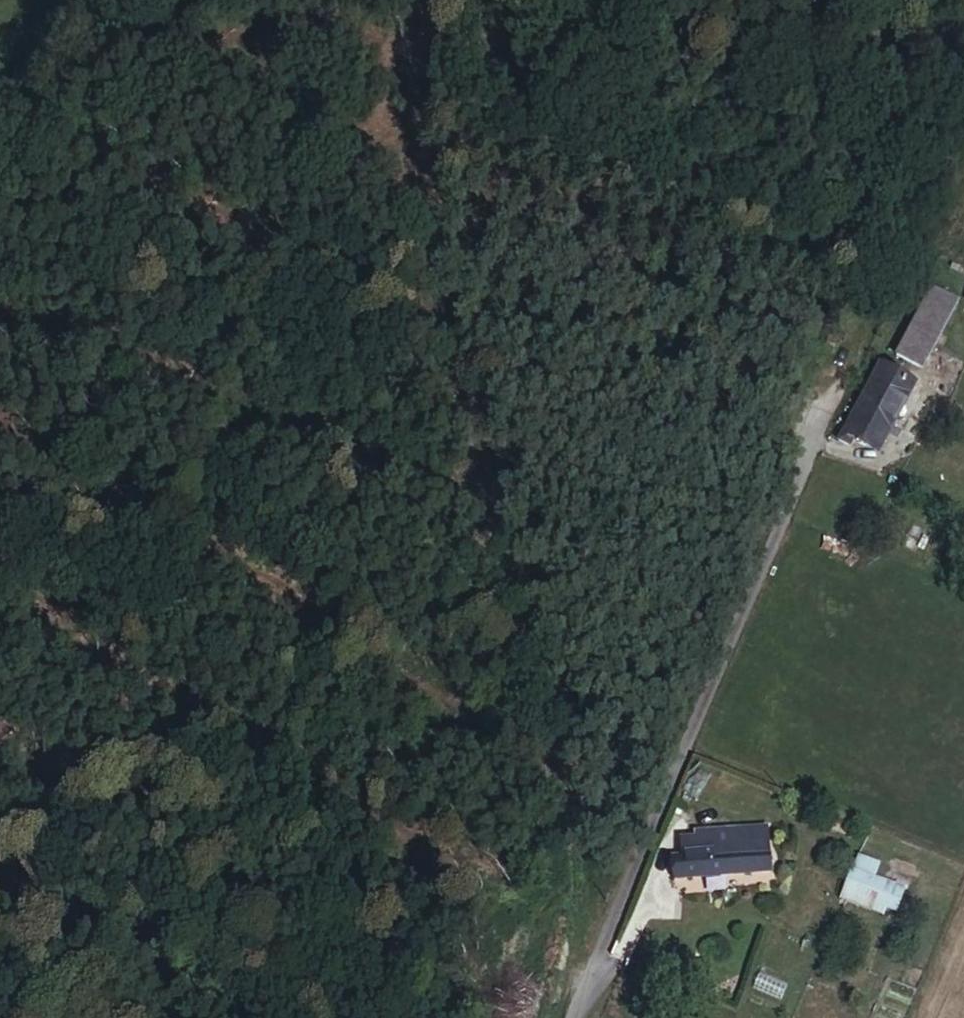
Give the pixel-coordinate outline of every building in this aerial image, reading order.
[(927,377),(962,310),(936,297),(901,363),(927,377)] [(883,454),(918,389),(885,370),(844,444),(855,451),(860,442),(883,454)] [(770,857),(768,832),(733,833),(733,842),(684,844),(685,863),(770,857)] [(771,879),(770,857),(685,863),(686,885),(771,879)] [(686,885),(685,863),(675,864),(676,885),(686,885)] [(883,921),(895,890),(853,874),(842,905),(883,921)]
